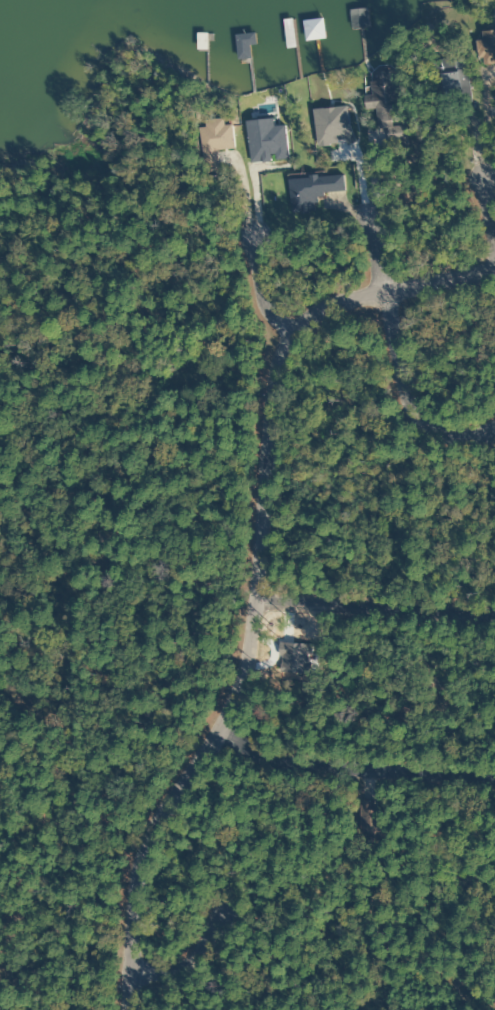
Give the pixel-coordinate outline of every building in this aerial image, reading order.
[(351,29),(368,26),(364,8),(347,12),(351,29)] [(282,20),(285,49),(294,47),(291,19),(282,20)] [(196,50),(204,50),(205,37),(196,36),(196,50)] [(483,68),(494,63),(494,37),(474,46),(483,68)] [(436,61),(440,105),(470,103),(467,59),(436,61)] [(369,85),(370,96),(362,96),(362,110),(374,109),(375,129),(391,128),(391,122),(398,122),(397,84),(369,85)] [(231,149),(229,125),(221,125),(221,119),(200,120),(201,127),(194,128),(197,172),(213,171),(212,150),(231,149)] [(285,177),(287,213),(313,212),(312,194),(341,192),(340,174),(285,177)] [(372,840),(372,802),(352,801),(352,840),(372,840)]
